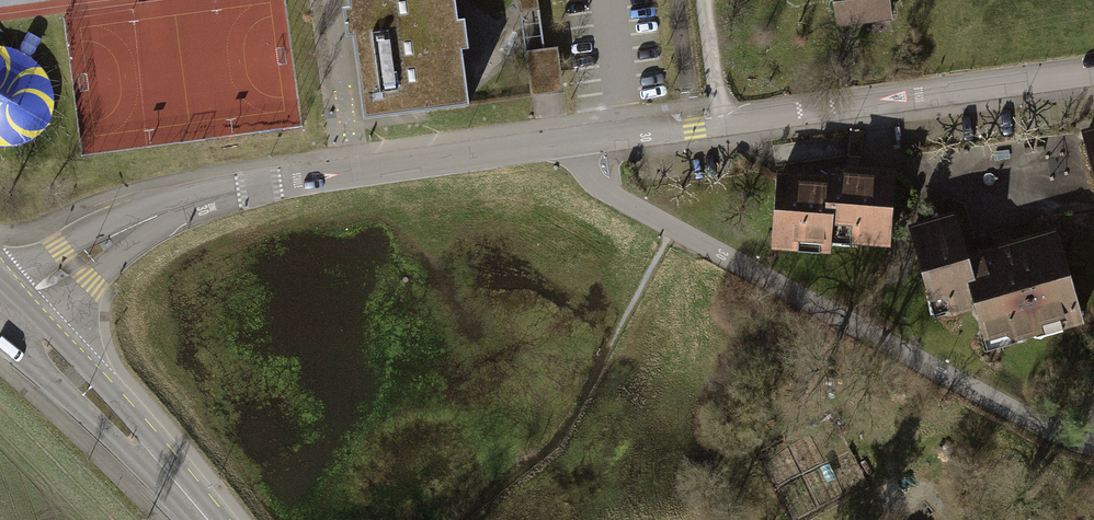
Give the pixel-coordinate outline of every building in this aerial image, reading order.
[(366,125),(471,111),(456,0),(349,0),(366,125)] [(537,0),(517,0),(517,16),(538,15),(537,0)] [(838,29),(893,22),(890,0),(834,0),(838,29)] [(559,48),(526,52),(532,98),(565,94),(559,48)] [(1080,134),(1093,184),(1093,130),(1080,134)] [(801,176),(776,174),(770,254),(829,259),(830,247),(889,252),(896,172),(843,168),(843,176),(826,175),(825,188),(800,186),(801,176)] [(955,215),(907,229),(934,323),(974,312),(986,356),(1084,328),(1056,231),(967,256),(955,215)] [(1035,519),(1058,519),(1049,509),(1035,519)]
